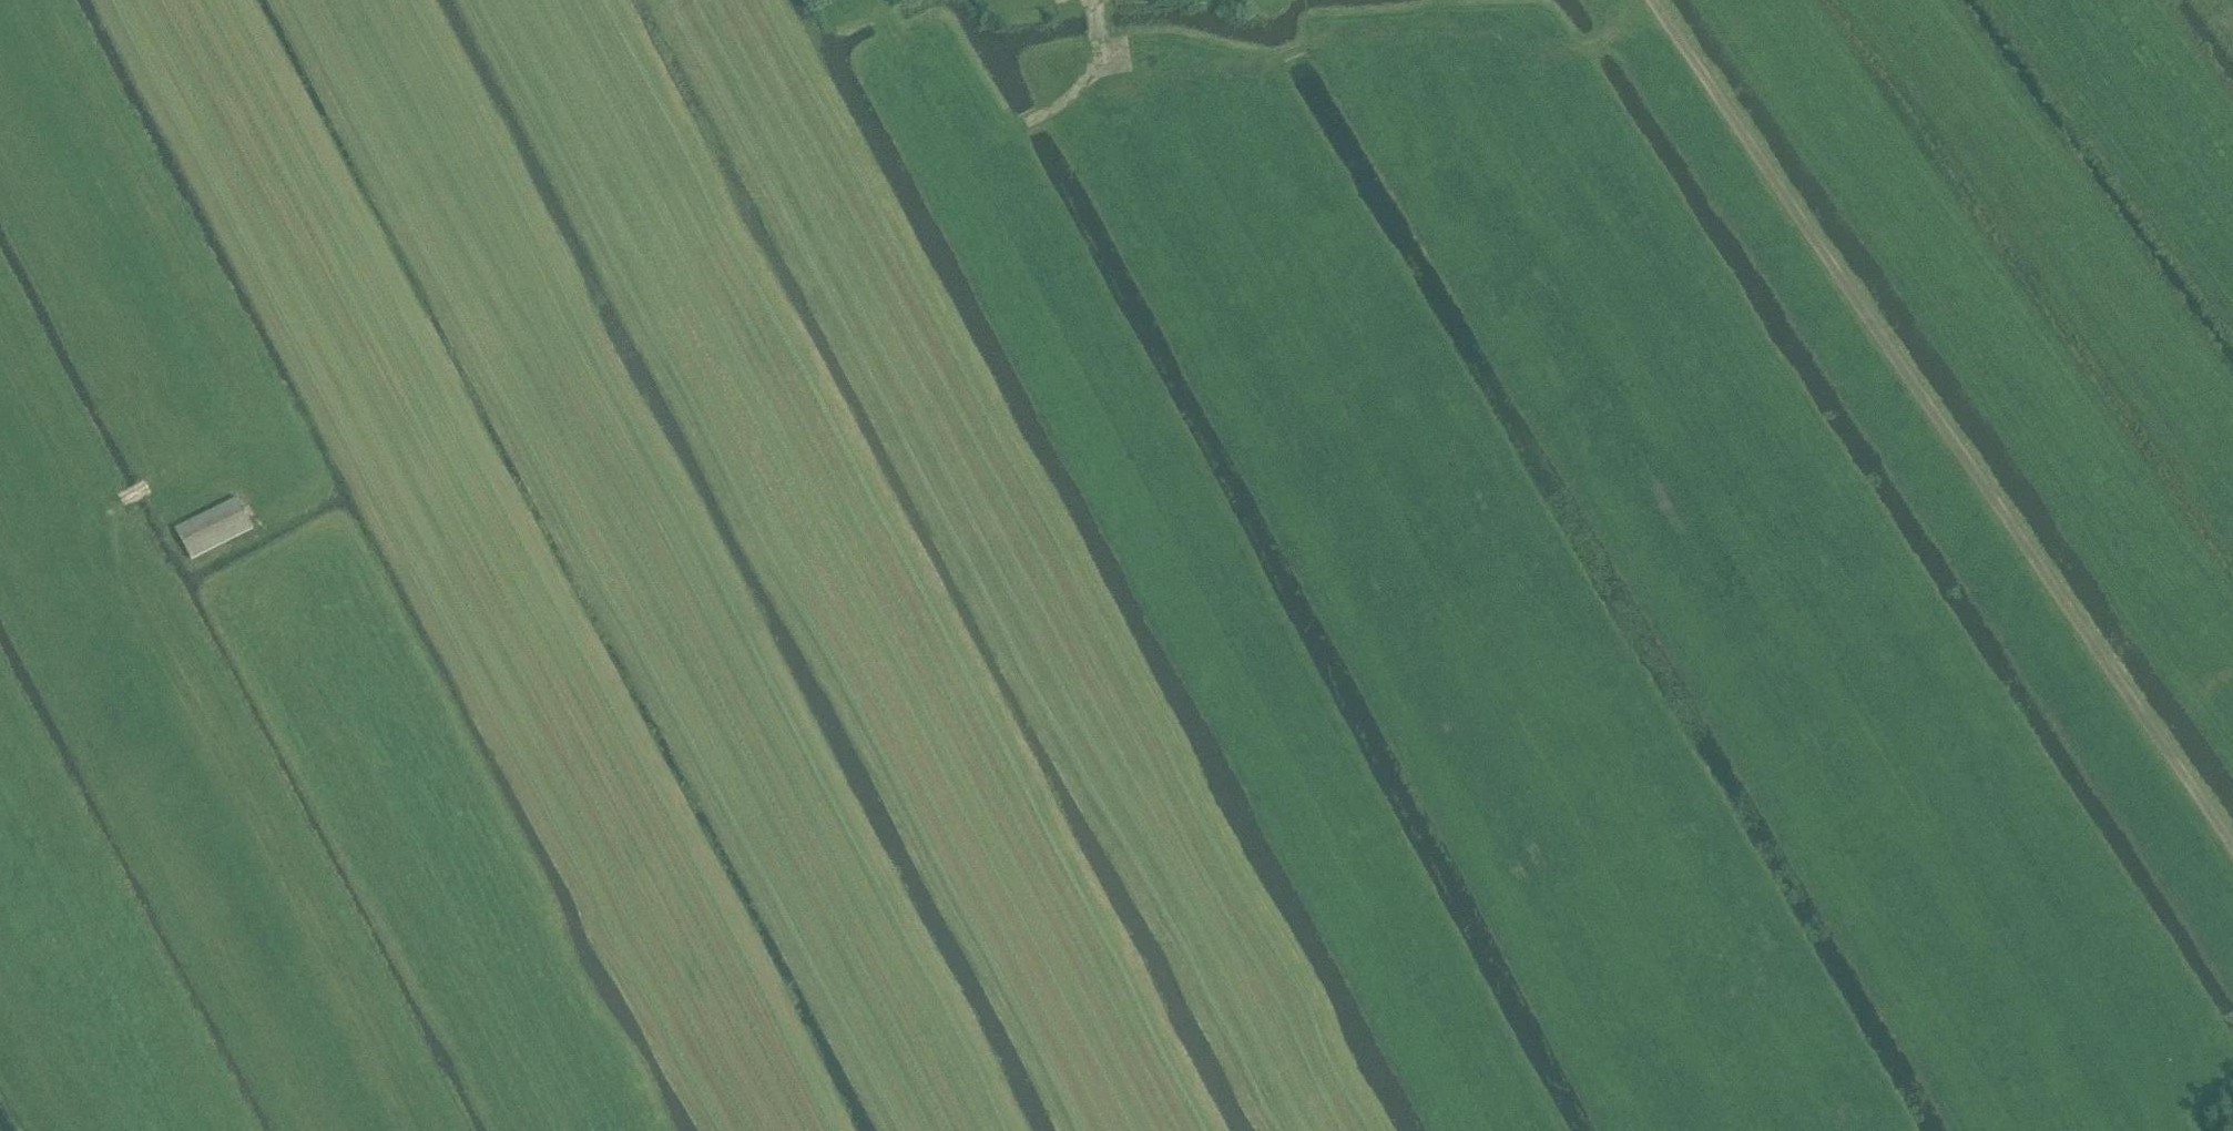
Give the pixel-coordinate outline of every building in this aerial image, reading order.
[(238,501),(177,533),(192,563),(253,531),(238,501)]
